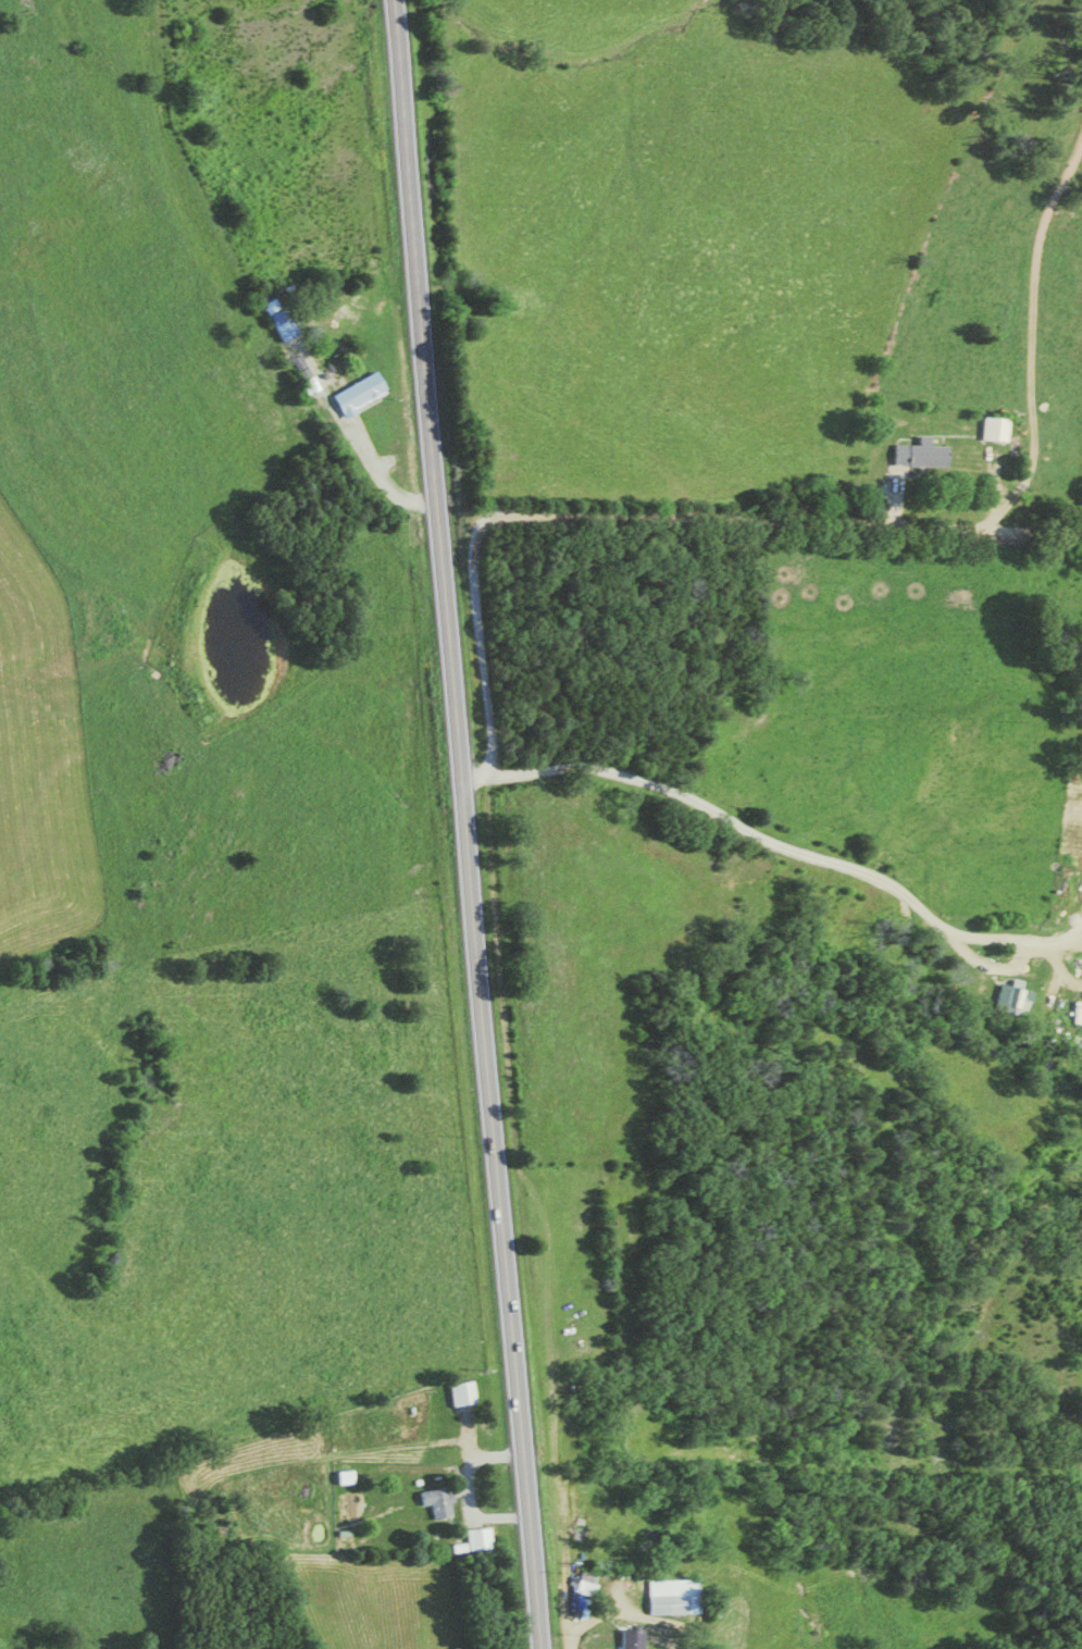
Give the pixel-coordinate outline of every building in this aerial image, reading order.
[(313,385),(304,367),(296,371),(304,389),(313,385)] [(330,397),(341,419),(386,397),(375,375),(330,397)] [(980,444),(1004,444),(1005,421),(981,420),(980,444)] [(946,469),(946,449),(928,449),(928,439),(916,439),(916,448),(892,448),(892,469),(946,469)] [(1022,1024),(1030,996),(998,986),(990,1014),(1022,1024)] [(471,1407),(469,1385),(446,1387),(448,1409),(471,1407)] [(448,1492),(417,1492),(417,1506),(430,1506),(430,1520),(448,1520),(448,1492)] [(488,1552),(486,1530),(462,1532),(464,1554),(488,1552)] [(645,1617),(693,1617),(693,1582),(645,1583),(645,1617)] [(639,1633),(615,1633),(615,1648),(639,1648),(639,1633)]
